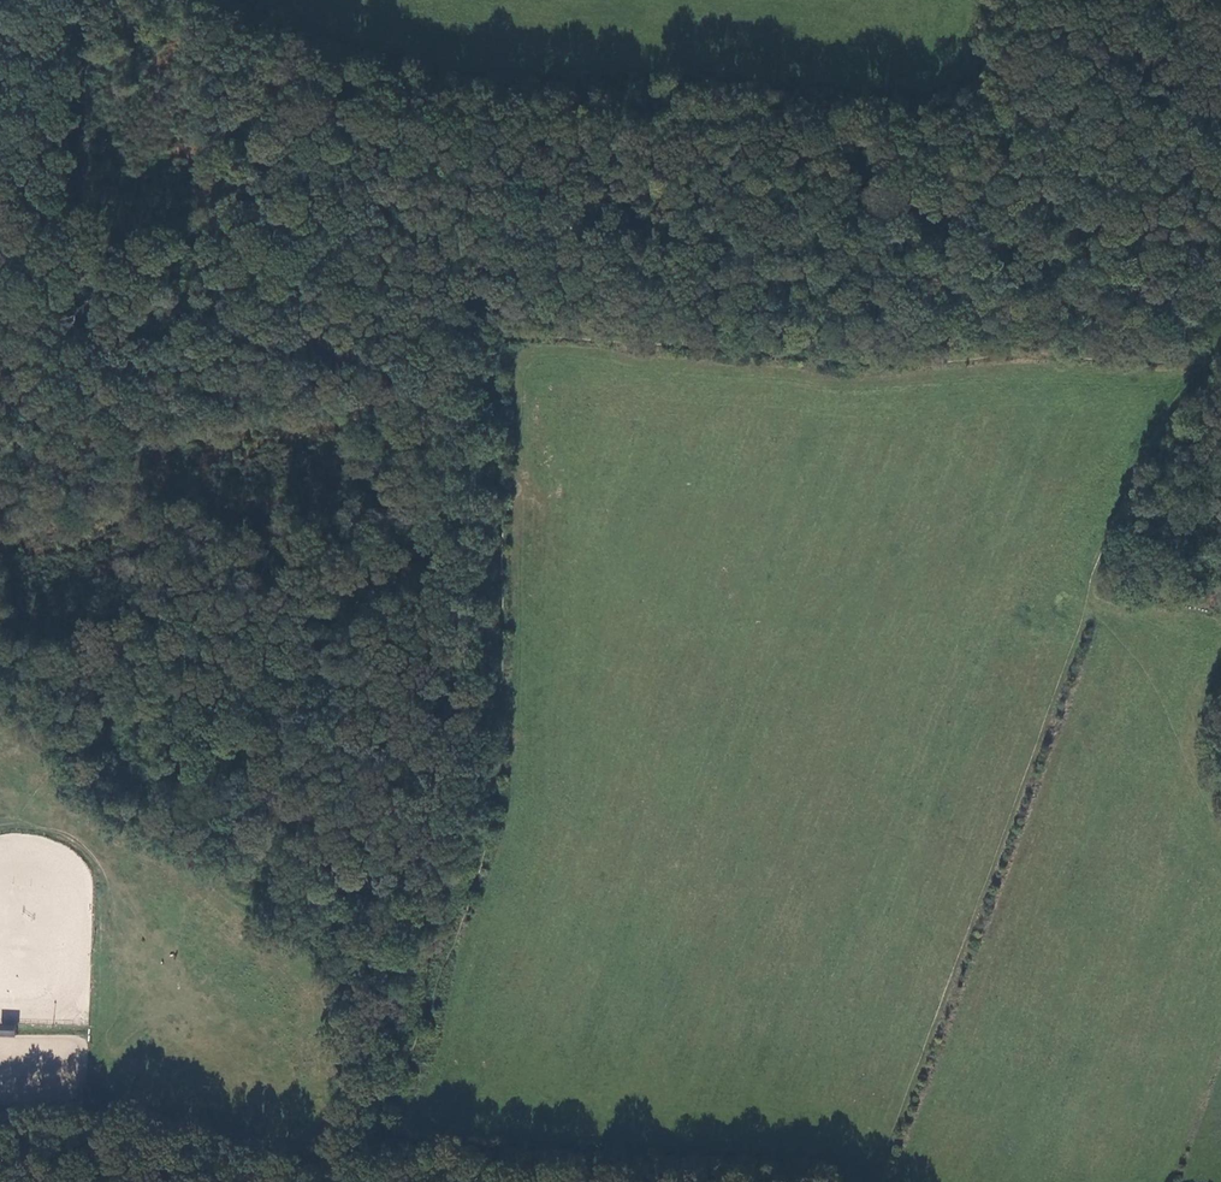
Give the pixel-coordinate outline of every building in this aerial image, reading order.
[(21,1025),(3,1024),(3,1034),(3,1037),(21,1037),(21,1034),(21,1025)]
